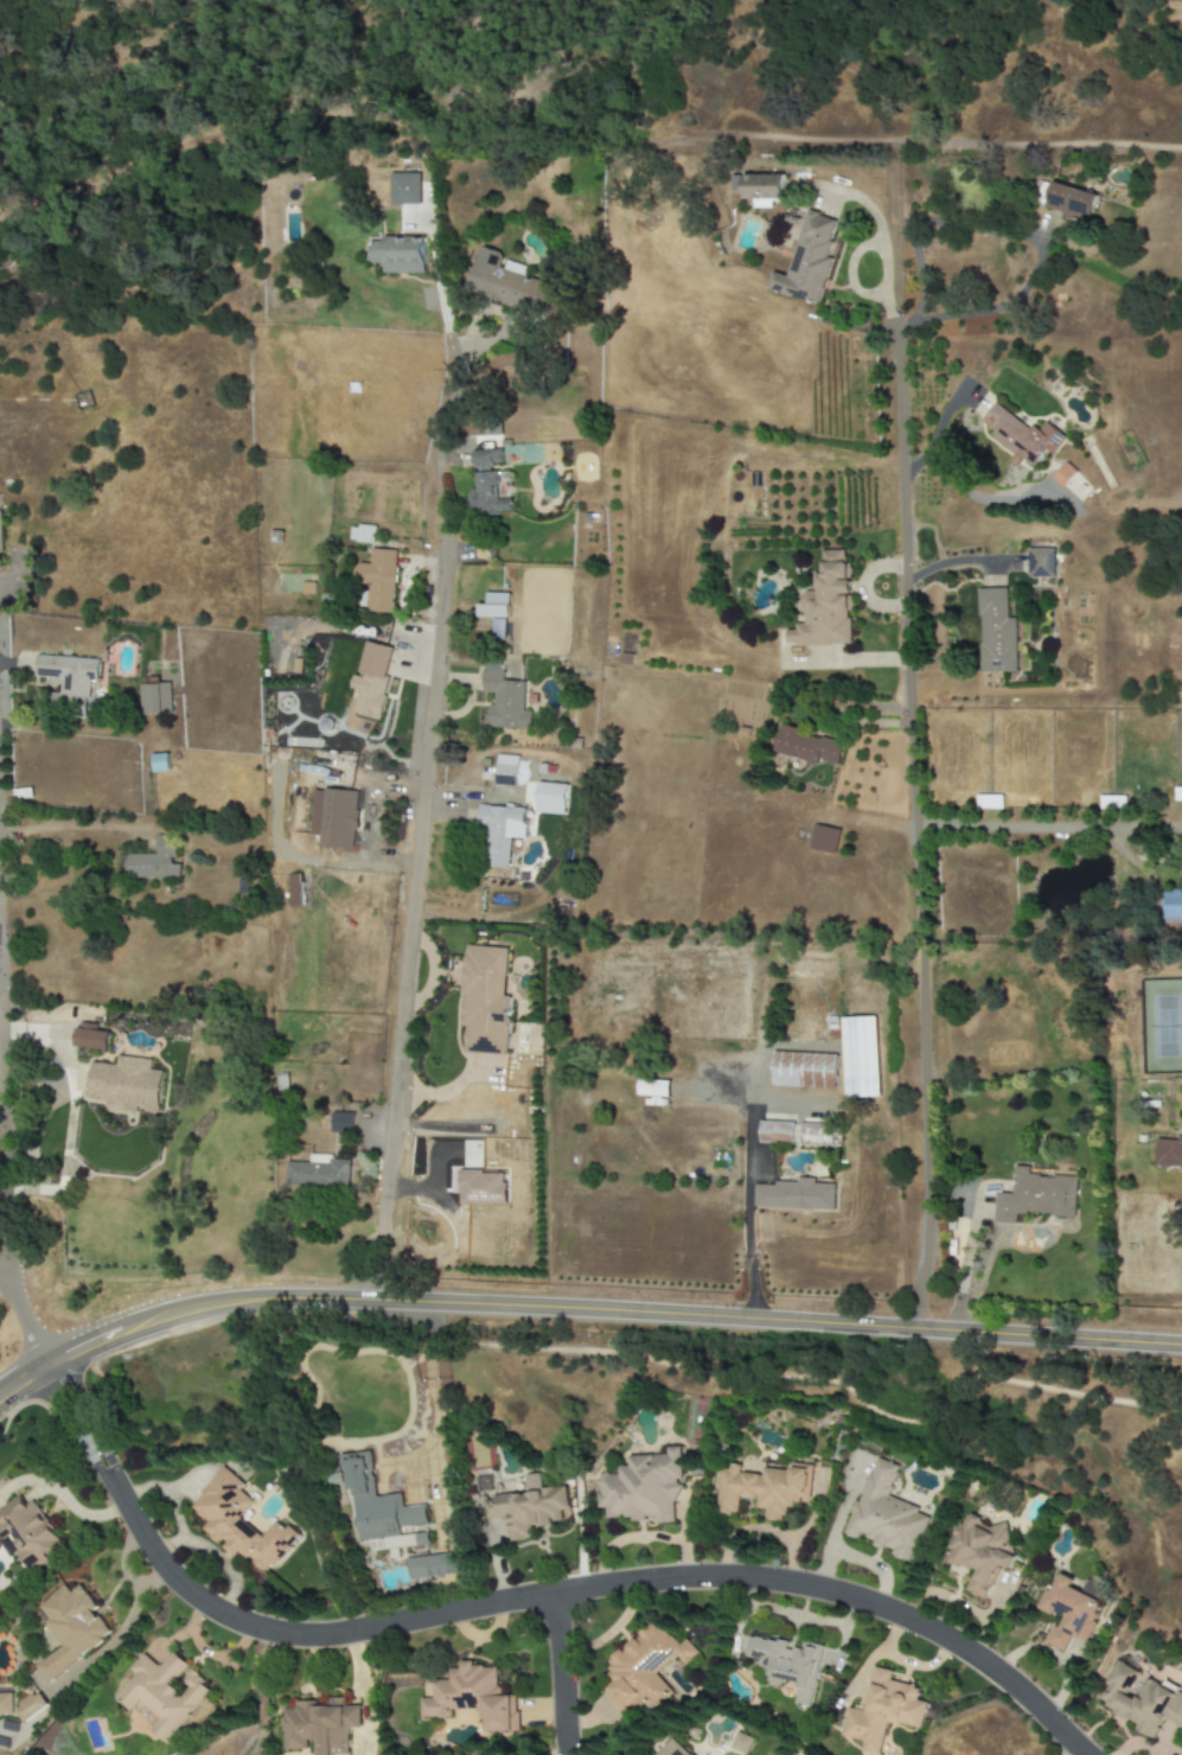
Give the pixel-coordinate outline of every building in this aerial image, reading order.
[(419,173),(389,174),(390,206),(419,205),(419,173)] [(784,175),(733,175),(733,191),(744,192),(743,199),(756,199),(756,209),(773,209),(773,199),(784,199),(784,175)] [(1097,193),(1051,184),(1045,212),(1091,222),(1097,193)] [(836,219),(806,211),(789,277),(773,272),(768,290),(819,304),(831,259),(826,258),(836,219)] [(425,274),(425,238),(371,239),(371,264),(384,264),(384,274),(425,274)] [(466,294),(543,316),(552,285),(525,277),(527,267),(504,261),(506,254),(480,246),(466,294)] [(996,402),(981,422),(995,433),(990,440),(1020,463),(1023,459),(1033,467),(1046,450),(1053,455),(1066,437),(1046,422),(1038,434),(996,402)] [(474,471),(494,470),(494,464),(502,463),(502,450),(474,451),(474,471)] [(1077,472),(1066,463),(1052,479),(1062,488),(1077,472)] [(498,472),(477,473),(477,489),(473,489),(474,517),(501,516),(501,512),(513,511),(513,499),(499,500),(498,472)] [(376,528),(352,526),(350,542),(374,544),(376,528)] [(393,613),(397,551),(372,549),(371,564),(356,563),(355,584),(369,585),(367,612),(393,613)] [(1028,578),(1056,577),(1055,549),(1027,549),(1028,578)] [(851,645),(850,562),(844,562),(844,551),(822,551),(822,575),(816,575),(816,592),(801,592),(802,624),(795,624),(795,630),(786,631),(786,646),(851,645)] [(979,589),(980,672),(1017,672),(1017,619),(1008,619),(1008,589),(979,589)] [(491,639),(506,639),(507,607),(478,606),(478,618),(492,618),(491,639)] [(378,719),(395,649),(366,642),(358,675),(354,674),(350,689),(358,691),(353,713),(378,719)] [(100,660),(36,656),(35,677),(61,679),(60,694),(51,693),(50,708),(70,709),(70,717),(87,718),(89,681),(98,682),(100,660)] [(532,729),(532,712),(524,712),(524,682),(503,681),(503,664),(483,664),(483,694),(494,694),(494,706),(486,706),(485,728),(532,729)] [(171,714),(171,683),(158,683),(158,679),(139,679),(140,715),(171,714)] [(844,740),(779,726),(773,753),(817,763),(817,761),(839,766),(844,740)] [(152,755),(153,773),(169,772),(168,754),(152,755)] [(495,786),(516,787),(517,757),(496,755),(495,786)] [(536,814),(566,815),(567,784),(538,783),(536,814)] [(355,849),(358,791),(313,789),(311,836),(320,836),(320,848),(355,849)] [(976,810),(1003,809),(1002,796),(976,796),(976,810)] [(509,869),(511,838),(524,839),(525,809),(478,806),(477,833),(486,833),(484,867),(509,869)] [(841,830),(815,824),(809,848),(834,855),(841,830)] [(126,855),(126,877),(181,878),(181,865),(175,865),(175,836),(157,836),(157,855),(126,855)] [(288,874),(288,907),(301,907),(300,874),(288,874)] [(1164,889),(1163,923),(1181,924),(1181,890),(1164,889)] [(505,997),(508,948),(466,946),(460,1052),(507,1055),(510,997),(505,997)] [(876,1018),(842,1018),(844,1098),(879,1097),(876,1018)] [(107,1051),(109,1033),(96,1031),(96,1025),(76,1023),(74,1047),(107,1051)] [(835,1089),(836,1055),(773,1052),(772,1087),(835,1089)] [(90,1063),(87,1098),(106,1099),(105,1109),(122,1111),(122,1112),(141,1114),(141,1112),(158,1114),(162,1071),(150,1070),(151,1059),(117,1056),(116,1065),(90,1063)] [(670,1081),(638,1080),(637,1096),(669,1097),(670,1081)] [(353,1114),(332,1113),(331,1133),(352,1134),(353,1114)] [(759,1142),(793,1144),(794,1123),(760,1122),(759,1142)] [(800,1144),(829,1145),(830,1124),(801,1124),(800,1144)] [(1156,1154),(1156,1166),(1181,1169),(1181,1136),(1177,1136),(1177,1141),(1157,1140),(1156,1154)] [(287,1163),(286,1186),(349,1187),(349,1158),(309,1156),(309,1163),(287,1163)] [(993,1223),(996,1193),(1012,1194),(1014,1167),(1029,1167),(1029,1174),(1075,1178),(1073,1218),(1049,1215),(1049,1214),(1037,1214),(1036,1215),(1017,1214),(1016,1225),(993,1223)] [(506,1172),(460,1172),(459,1204),(505,1205),(506,1172)] [(835,1184),(815,1183),(815,1179),(796,1178),(796,1184),(755,1183),(754,1208),(834,1211),(835,1184)] [(674,1523),(673,1495),(682,1495),(679,1447),(666,1448),(667,1455),(629,1457),(630,1466),(620,1467),(620,1474),(598,1475),(600,1508),(606,1508),(607,1521),(654,1518),(654,1524),(674,1523)] [(363,1541),(403,1536),(402,1528),(430,1525),(428,1505),(406,1507),(404,1495),(379,1497),(374,1452),(342,1455),(345,1477),(350,1476),(352,1491),(358,1490),(363,1541)] [(889,1497),(900,1466),(874,1457),(847,1536),(859,1540),(860,1538),(894,1550),(892,1557),(913,1564),(929,1517),(918,1513),(920,1507),(889,1497)] [(717,1514),(738,1516),(740,1498),(757,1499),(756,1508),(767,1509),(766,1520),(784,1522),(786,1503),(809,1505),(813,1465),(790,1463),(789,1470),(763,1468),(763,1475),(740,1473),(740,1469),(721,1467),(717,1514)] [(271,1575),(301,1534),(290,1526),(287,1530),(277,1522),(266,1537),(243,1520),(257,1502),(245,1493),(250,1485),(225,1467),(193,1509),(211,1522),(205,1530),(240,1557),(242,1554),(271,1575)] [(527,1494),(485,1499),(487,1520),(508,1517),(511,1542),(531,1540),(529,1528),(553,1525),(553,1522),(568,1520),(564,1487),(542,1489),(541,1474),(525,1476),(527,1494)] [(7,1534),(31,1574),(66,1552),(35,1500),(26,1504),(21,1497),(0,1510),(0,1539),(7,1534)] [(987,1600),(1002,1566),(1012,1570),(1018,1556),(1006,1551),(1014,1533),(966,1512),(945,1560),(975,1573),(967,1591),(987,1600)] [(410,1559),(412,1580),(460,1575),(458,1554),(410,1559)] [(1046,1644),(1066,1652),(1073,1636),(1086,1642),(1104,1602),(1072,1588),(1076,1580),(1060,1572),(1043,1609),(1066,1619),(1062,1629),(1054,1626),(1046,1644)] [(37,1667),(48,1682),(115,1636),(97,1610),(99,1608),(84,1585),(72,1593),(68,1587),(41,1605),(51,1620),(48,1623),(65,1648),(37,1667)] [(657,1675),(678,1657),(685,1666),(699,1654),(688,1640),(678,1648),(656,1622),(601,1669),(612,1682),(604,1688),(629,1717),(644,1704),(650,1712),(673,1693),(657,1675)] [(811,1707),(823,1646),(807,1643),(805,1651),(789,1648),(790,1643),(749,1636),(745,1657),(759,1659),(758,1666),(770,1668),(767,1685),(781,1688),(783,1680),(797,1683),(793,1704),(811,1707)] [(215,1689),(194,1671),(181,1686),(177,1682),(192,1665),(177,1653),(164,1668),(147,1654),(134,1670),(139,1674),(119,1698),(135,1712),(143,1702),(164,1719),(153,1731),(168,1744),(215,1689)] [(1164,1682),(1162,1685),(1141,1676),(1143,1673),(1115,1661),(1096,1708),(1158,1733),(1163,1719),(1181,1727),(1181,1690),(1164,1682)] [(519,1732),(519,1696),(500,1697),(500,1667),(476,1667),(476,1662),(462,1662),(462,1669),(450,1669),(450,1678),(435,1678),(435,1699),(423,1699),(423,1718),(454,1718),(454,1710),(481,1709),(481,1720),(488,1720),(488,1732),(519,1732)] [(921,1729),(927,1703),(916,1700),(919,1687),(890,1681),(892,1671),(874,1668),(866,1711),(847,1707),(841,1737),(864,1742),(862,1752),(874,1754),(880,1754),(886,1722),(921,1729)] [(16,1709),(25,1723),(50,1706),(40,1692),(16,1709)] [(13,1716),(13,1694),(0,1694),(0,1715),(13,1716)] [(334,1754),(337,1754),(351,1754),(352,1729),(363,1729),(363,1706),(347,1706),(347,1701),(297,1700),(297,1710),(285,1709),(285,1750),(309,1750),(309,1740),(318,1740),(318,1754),(334,1754)] [(747,1754),(754,1739),(738,1732),(731,1748),(747,1754)] [(677,1739),(660,1754),(693,1754),(677,1739)]
